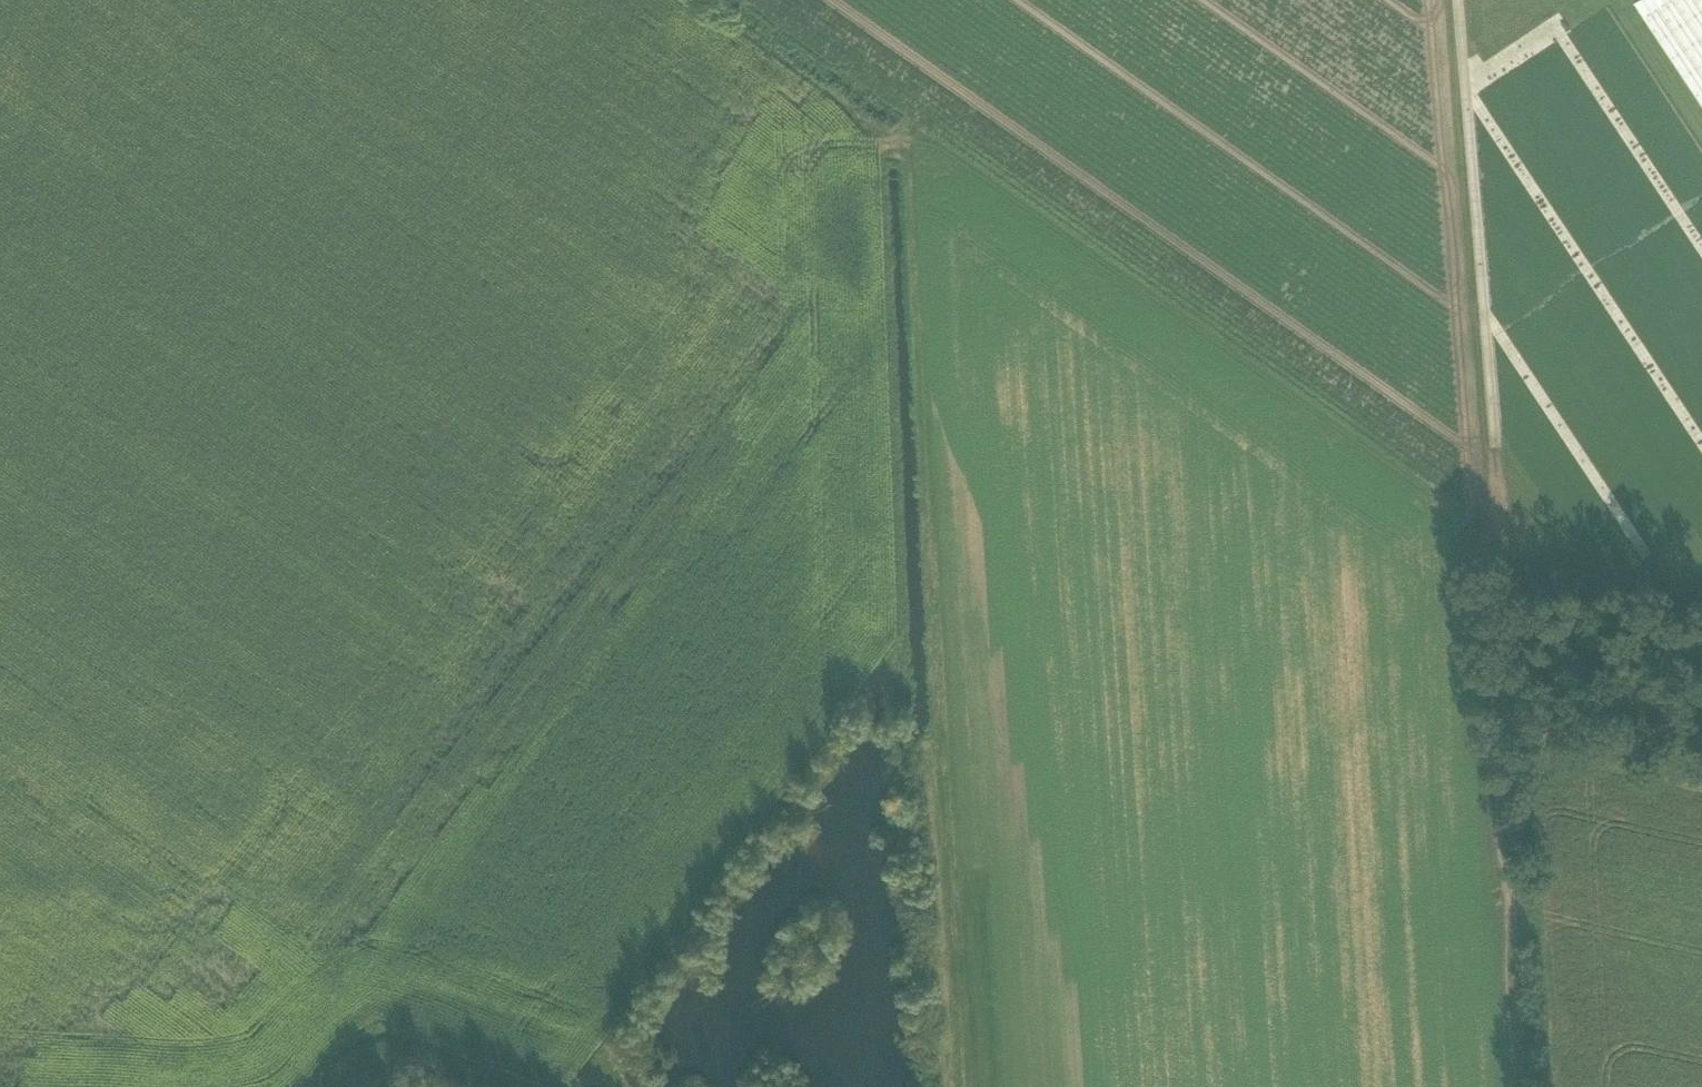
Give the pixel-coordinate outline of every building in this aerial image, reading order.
[(1646,18),(1701,102),(1701,0),(1673,0),(1646,18)]
